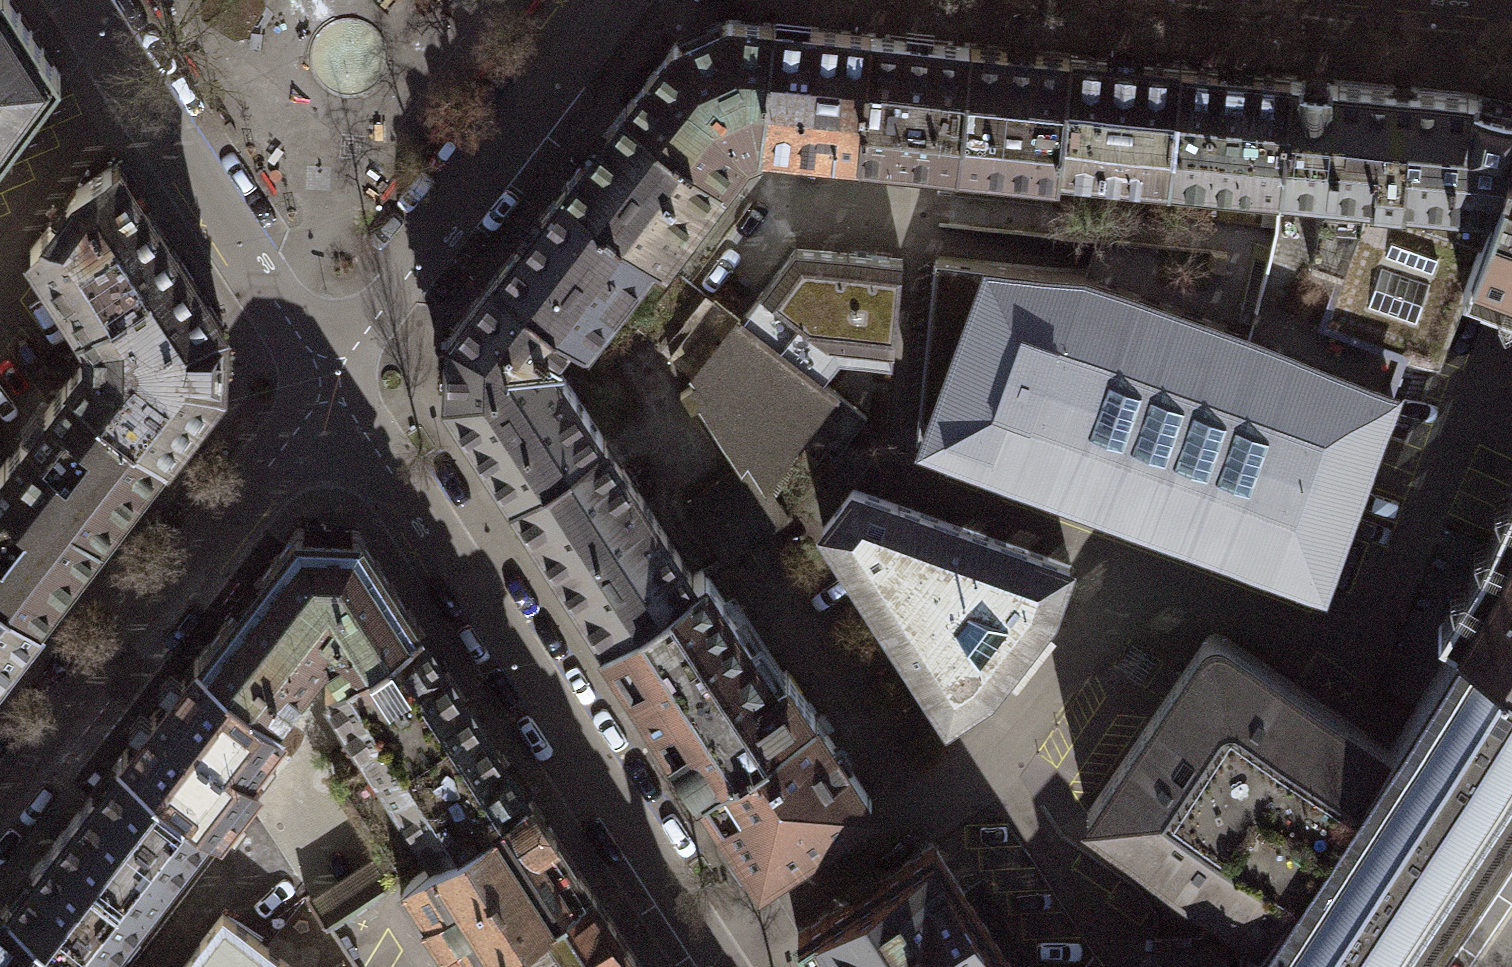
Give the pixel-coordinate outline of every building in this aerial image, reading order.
[(62,76),(12,0),(0,0),(0,159),(62,76)] [(205,16),(234,34),(245,31),(254,17),(263,2),(263,0),(205,0),(202,5),(205,16)] [(745,148),(760,143),(764,103),(772,22),(730,18),(702,30),(675,41),(625,106),(721,179),(745,148)] [(799,147),(858,153),(870,32),(855,31),(810,26),(791,24),(772,22),(764,103),(760,143),(779,145),(799,147)] [(858,153),(957,163),(970,43),(958,41),(920,38),(881,34),(870,32),(858,153)] [(982,44),(970,43),(957,163),(1057,173),(1058,163),(1069,53),(1020,48),(982,44)] [(1058,163),(1168,174),(1180,64),(1167,63),(1155,62),(1081,54),(1069,53),(1058,163)] [(1168,174),(1279,186),(1291,76),(1278,74),(1266,73),(1180,64),(1168,174)] [(1406,350),(1439,363),(1467,286),(1465,285),(1511,156),(1511,103),(1496,99),(1462,91),(1398,85),(1312,78),(1291,76),(1279,186),(1276,226),(1258,293),(1279,300),(1406,346),(1405,350),(1406,350)] [(661,257),(721,179),(625,106),(605,132),(575,170),(565,183),(653,251),(661,257)] [(1465,285),(1467,286),(1511,302),(1511,156),(1465,285)] [(76,189),(30,250),(79,325),(181,258),(118,162),(76,189)] [(583,341),(653,251),(565,183),(558,193),(497,271),(571,328),(570,331),(583,341)] [(823,382),(839,362),(892,366),(902,259),(795,250),(740,319),(822,383),(823,382)] [(181,258),(79,325),(86,336),(86,356),(68,379),(165,454),(221,382),(222,322),(181,258)] [(1247,333),(1085,274),(935,259),(917,439),(1321,583),(1406,350),(1405,350),(1406,346),(1279,300),(1258,293),(1247,333)] [(497,271),(449,333),(449,363),(448,394),(480,443),(512,492),(601,435),(550,356),(570,331),(571,328),(497,271)] [(669,356),(693,374),(693,376),(697,382),(680,392),(691,410),(708,398),(749,460),(767,487),(769,484),(808,434),(836,455),(866,416),(823,382),(822,383),(740,319),(714,299),(669,356)] [(68,379),(0,466),(0,588),(38,617),(131,497),(165,454),(68,379)] [(613,453),(601,435),(512,492),(523,509),(605,635),(694,577),(613,453)] [(769,484),(767,487),(749,460),(686,501),(723,557),(788,514),(769,484)] [(823,527),(854,488),(830,469),(787,525),(824,580),(848,565),(823,527)] [(948,717),(989,690),(1051,612),(1068,565),(854,488),(823,527),(848,565),(948,717)] [(1481,559),(1440,624),(1459,635),(1511,668),(1511,490),(1481,559)] [(276,712),(325,649),(340,672),(341,673),(418,623),(358,531),(297,529),(198,654),(275,714),(276,712)] [(705,570),(694,577),(605,635),(701,781),(813,709),(787,669),(775,677),(705,570)] [(6,658),(38,617),(0,588),(0,666),(6,658)] [(528,791),(418,623),(341,673),(340,672),(324,682),(368,750),(334,773),(400,874),(528,791)] [(1242,959),(1254,966),(1416,966),(1500,843),(1511,824),(1511,668),(1459,635),(1389,748),(1222,634),(1218,633),(1214,633),(1210,634),(1207,637),(1087,812),(1261,932),(1242,959)] [(165,697),(122,753),(207,819),(285,719),(276,712),(275,714),(198,654),(165,697)] [(872,800),(813,709),(701,781),(760,873),(872,800)] [(93,965),(207,819),(122,753),(78,809),(8,899),(90,963),(93,965)] [(586,880),(528,791),(400,874),(436,929),(437,928),(459,962),(586,880)] [(820,966),(1013,966),(933,843),(797,932),(820,966)] [(586,880),(459,962),(462,966),(643,966),(586,880)] [(90,963),(8,899),(0,910),(0,966),(86,966),(90,963)] [(222,914),(180,966),(291,966),(222,914)] [(1242,959),(1240,962),(1226,950),(1211,966),(1254,966),(1242,959)]
